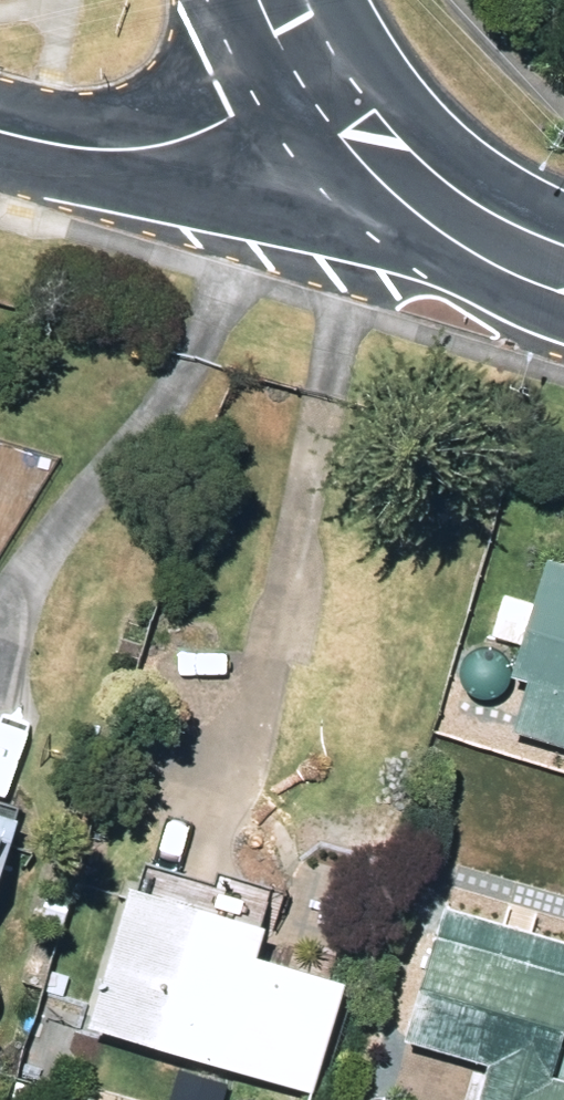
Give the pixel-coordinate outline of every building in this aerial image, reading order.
[(561,581),(550,616),(515,606),(502,648),(537,659),(527,695),(540,698),(526,747),(563,759),(563,582),(561,581)] [(0,812),(0,921),(29,820),(0,812)] [(56,901),(46,933),(69,940),(78,908),(56,901)] [(264,1099),(328,1099),(355,1009),(271,984),(280,958),(147,918),(107,1053),(264,1099)] [(457,929),(420,1059),(502,1082),(497,1099),(563,1099),(563,959),(457,929)]
